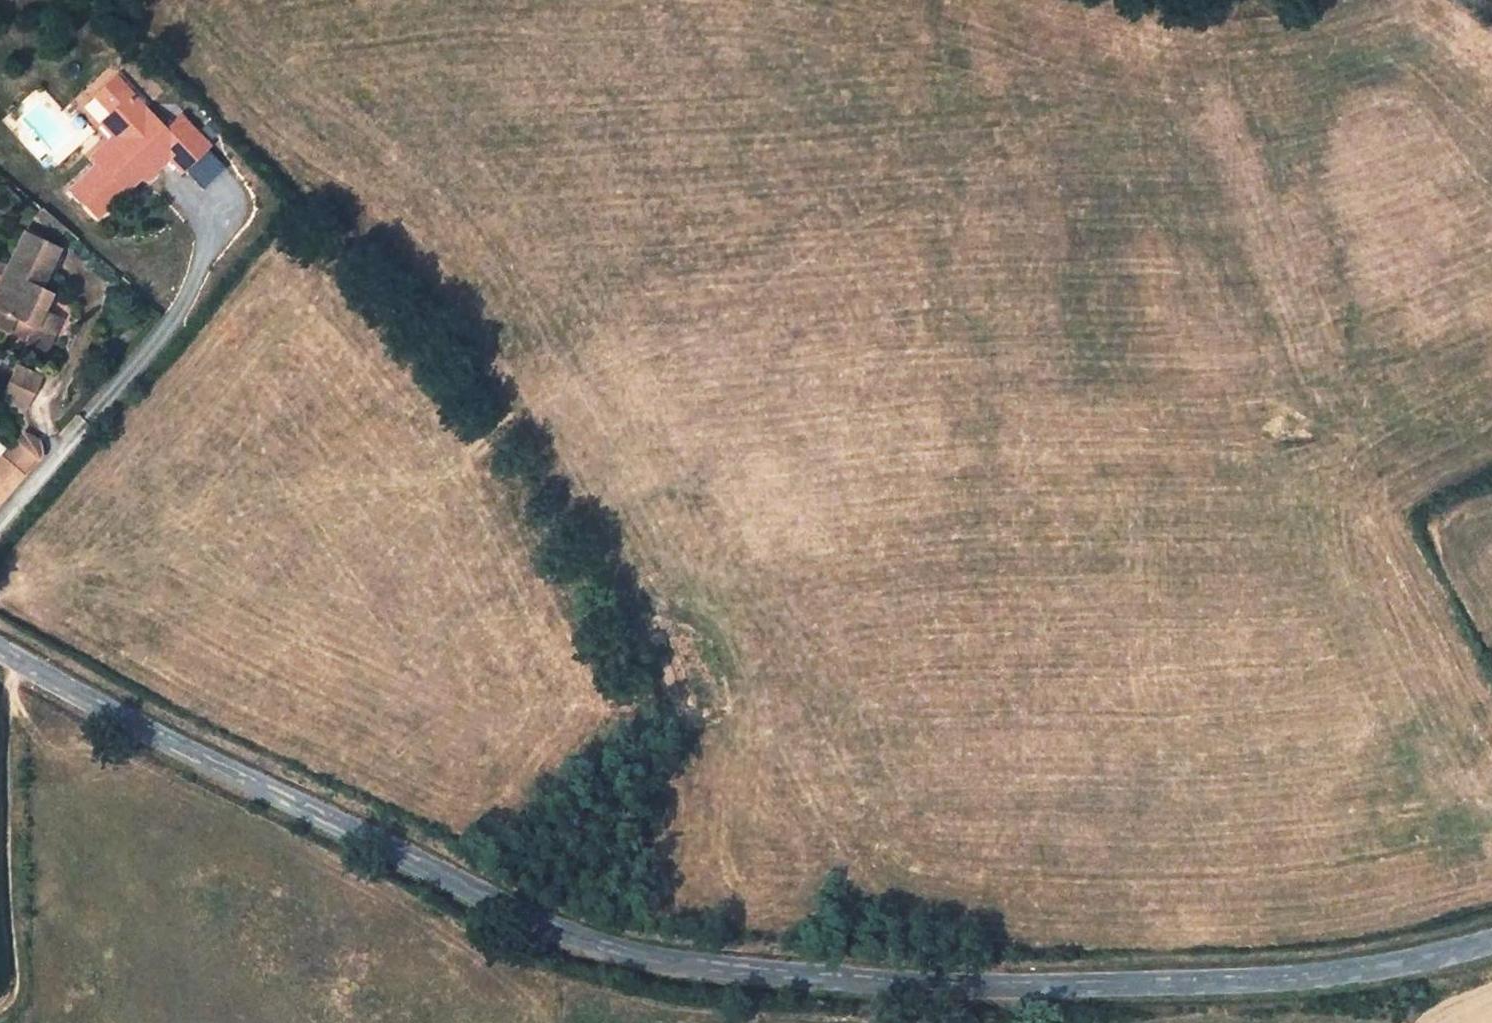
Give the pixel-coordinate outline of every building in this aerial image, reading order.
[(106,79),(88,97),(105,114),(118,127),(108,137),(88,157),(94,163),(67,191),(96,219),(138,176),(142,179),(155,166),(148,158),(157,149),(165,157),(178,170),(204,143),(174,114),(157,130),(106,79)] [(118,127),(105,114),(95,124),(108,137),(118,127)] [(165,157),(157,149),(148,158),(155,166),(165,157)] [(43,209),(37,217),(46,225),(50,221),(63,233),(66,229),(43,209)] [(23,231),(0,281),(0,328),(8,331),(15,316),(32,324),(46,330),(53,315),(41,309),(49,293),(39,288),(58,248),(23,231)] [(32,324),(26,339),(46,349),(60,318),(53,315),(46,330),(32,324)] [(1,397),(24,408),(39,376),(16,364),(1,397)] [(1,457),(0,459),(0,470),(17,485),(24,477),(1,457)] [(0,470),(0,505),(17,485),(0,470)]
